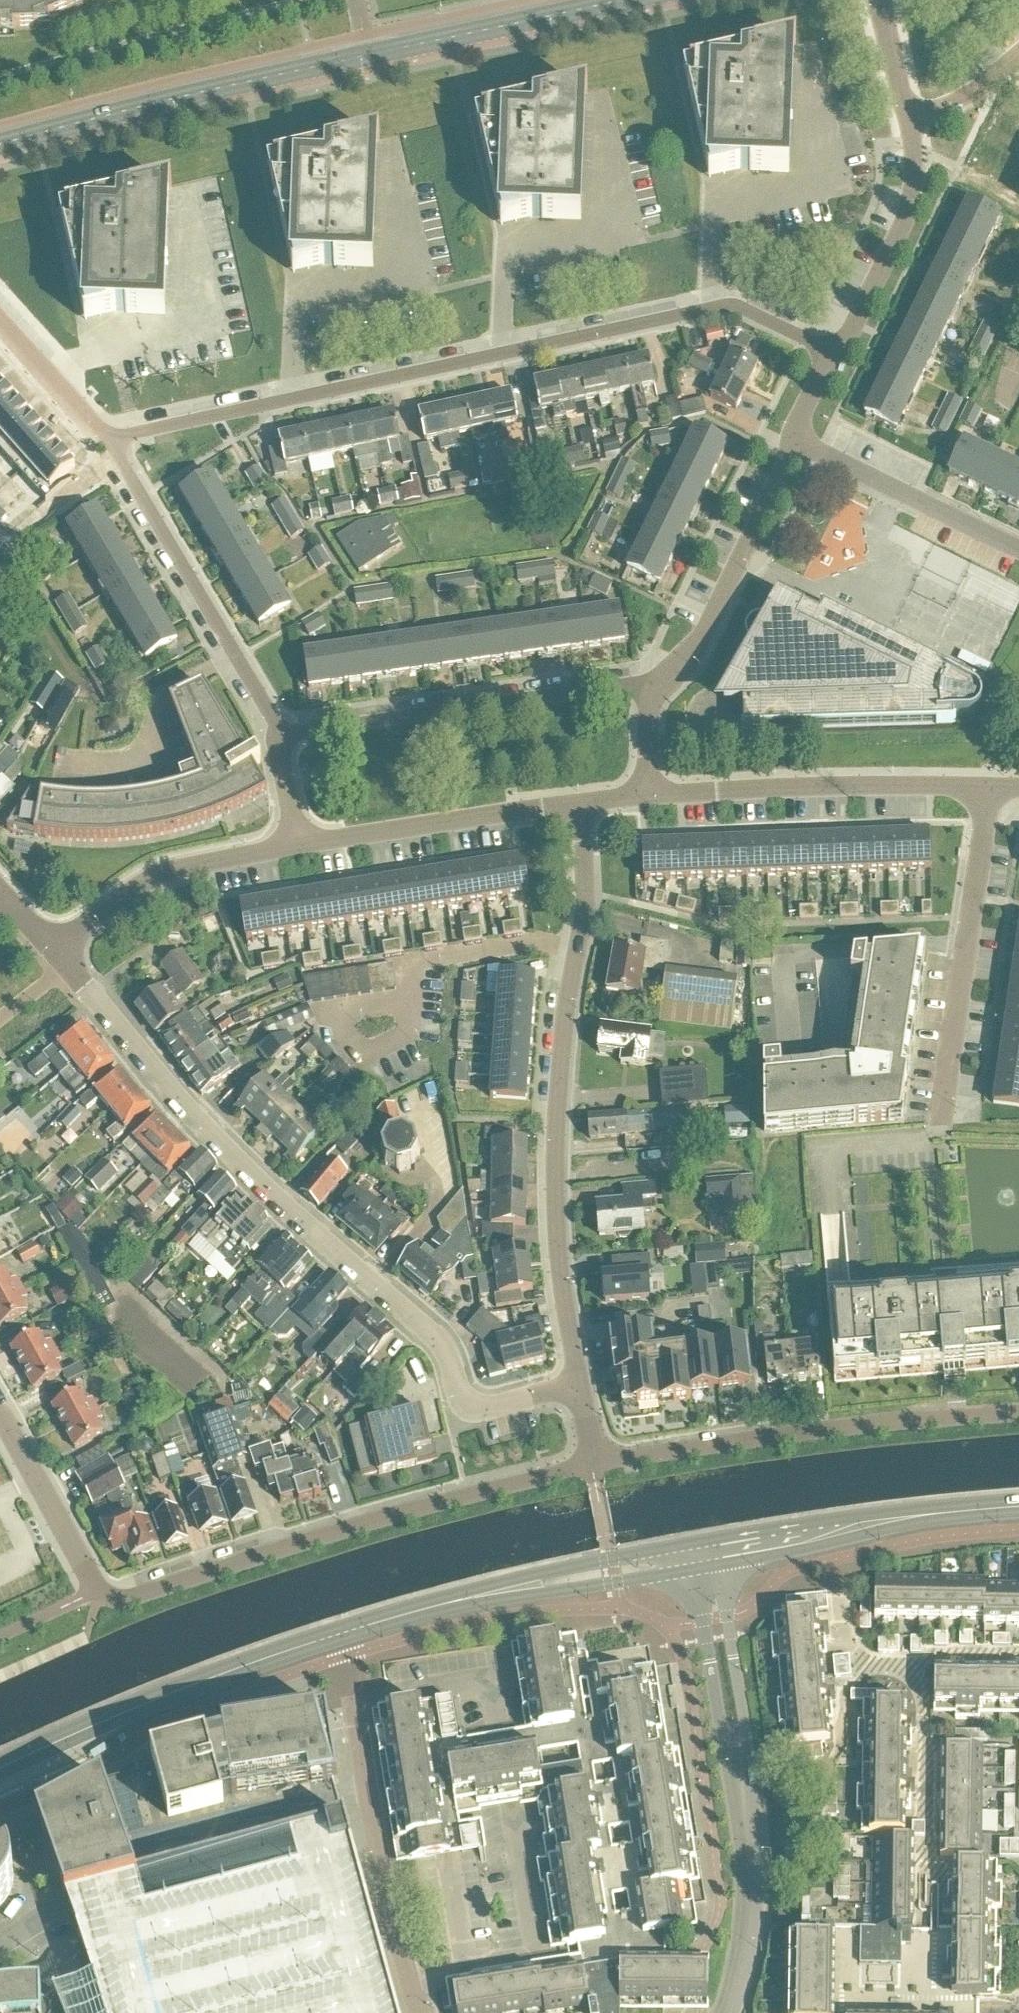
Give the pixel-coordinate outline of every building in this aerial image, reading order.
[(0,25),(13,25),(13,29),(38,28),(38,27),(35,27),(35,23),(46,18),(48,22),(55,19),(84,7),(79,2),(82,0),(0,0),(0,25)] [(789,173),(788,173),(792,49),(796,48),(795,47),(684,72),(703,155),(709,181),(740,174),(740,171),(750,172),(750,173),(789,175),(789,173)] [(584,96),(588,95),(587,94),(476,120),(501,228),(532,221),(532,219),(542,219),(542,220),(581,222),(581,220),(580,220),(584,96)] [(373,269),(373,267),(372,267),(377,143),(380,143),(380,141),(268,167),(293,276),(324,268),(324,266),(334,267),(334,268),(373,269)] [(126,315),(165,317),(165,315),(164,315),(169,191),(172,190),(172,189),(60,214),(85,323),(116,316),(116,314),(126,314),(126,315)] [(968,204),(933,275),(965,290),(999,220),(968,204)] [(933,275),(899,345),(931,361),(965,290),(933,275)] [(985,323),(981,331),(994,337),(998,329),(985,323)] [(981,331),(977,340),(990,346),(994,337),(981,331)] [(751,342),(741,337),(735,348),(746,353),(751,342)] [(977,340),(973,348),(985,354),(990,346),(977,340)] [(931,361),(899,345),(864,416),(896,432),(931,361)] [(731,356),(721,377),(747,390),(757,368),(747,362),(750,355),(746,353),(735,348),(731,346),(727,354),(731,356)] [(985,354),(973,348),(969,356),(981,363),(985,354)] [(689,369),(698,373),(704,362),(694,357),(689,369)] [(649,360),(625,365),(631,393),(636,418),(637,418),(640,430),(649,428),(646,415),(648,415),(643,390),(655,388),(649,360)] [(704,362),(698,373),(707,378),(713,366),(704,362)] [(625,365),(602,370),(609,398),(631,393),(625,365)] [(602,370),(580,375),(586,402),(599,400),(601,409),(611,407),(609,398),(602,370)] [(580,375),(557,380),(566,417),(576,415),(574,405),(586,402),(580,375)] [(747,390),(721,377),(710,400),(736,412),(747,390)] [(566,417),(557,380),(533,385),(536,397),(528,398),(536,434),(546,432),(541,412),(552,410),(555,422),(566,419),(566,417)] [(32,421),(18,406),(19,399),(9,389),(3,389),(0,386),(0,450),(32,421)] [(488,401),(496,437),(497,442),(508,440),(505,426),(517,423),(511,396),(488,401)] [(949,397),(945,406),(957,412),(961,403),(949,397)] [(666,403),(672,423),(682,420),(677,400),(666,403)] [(488,401),(465,406),(471,433),(473,442),(496,437),(488,401)] [(702,402),(680,407),(684,421),(706,415),(702,402)] [(465,406),(442,411),(451,451),(462,449),(459,436),(471,433),(465,406)] [(945,406),(940,414),(953,420),(957,412),(945,406)] [(968,407),(964,415),(978,422),(982,414),(968,407)] [(451,451),(442,411),(419,416),(425,443),(438,441),(441,454),(451,451)] [(940,414),(936,423),(949,429),(953,420),(940,414)] [(394,415),(370,420),(378,459),(381,469),(392,467),(387,445),(398,443),(403,467),(413,465),(408,439),(400,441),(394,415)] [(978,422),(964,415),(960,424),(974,431),(978,422)] [(370,420),(348,425),(356,464),(378,459),(370,420)] [(0,450),(0,453),(46,504),(54,497),(54,496),(50,492),(61,483),(75,470),(61,453),(62,447),(52,436),(46,437),(32,421),(0,450)] [(624,423),(615,425),(617,439),(627,436),(624,423)] [(949,429),(936,423),(932,431),(945,437),(949,429)] [(348,425),(325,430),(331,457),(353,453),(355,464),(356,464),(348,425)] [(325,430),(303,435),(308,462),(331,457),(325,430)] [(695,432),(661,501),(693,517),(727,448),(695,432)] [(668,433),(659,435),(661,449),(671,447),(668,433)] [(308,462),(303,435),(279,440),(281,450),(269,452),(275,480),(287,477),(285,467),(308,462)] [(661,449),(659,435),(650,437),(652,450),(661,449)] [(619,454),(617,444),(604,447),(607,458),(619,454)] [(1018,509),(1018,507),(1018,470),(964,444),(949,475),(1018,509)] [(418,449),(425,481),(437,479),(435,467),(433,467),(428,447),(418,449)] [(583,449),(574,451),(577,465),(586,463),(583,449)] [(577,465),(574,451),(564,453),(567,467),(577,465)] [(559,458),(543,461),(546,475),(562,472),(559,458)] [(624,462),(620,470),(632,476),(636,468),(624,462)] [(512,465),(503,467),(506,481),(515,479),(512,465)] [(506,481),(503,467),(493,469),(496,483),(506,481)] [(246,476),(251,484),(263,477),(258,469),(246,476)] [(620,470),(616,478),(628,485),(632,476),(620,470)] [(467,475),(457,477),(460,491),(470,488),(467,475)] [(181,495),(191,512),(221,494),(211,477),(181,495)] [(263,477),(251,484),(256,492),(268,485),(263,477)] [(460,491),(457,477),(448,479),(451,492),(460,491)] [(616,478),(611,487),(624,493),(628,485),(616,478)] [(402,488),(405,505),(421,503),(418,485),(402,488)] [(624,493),(611,487),(607,495),(620,501),(624,493)] [(396,490),(387,492),(390,506),(399,504),(396,490)] [(390,506),(387,492),(377,494),(380,508),(390,506)] [(191,512),(201,529),(231,511),(221,494),(191,512)] [(350,500),(341,502),(344,516),(353,514),(350,500)] [(693,517),(661,501),(628,571),(659,586),(693,517)] [(267,516),(270,521),(290,510),(285,502),(273,509),(274,511),(267,516)] [(344,516),(341,502),(332,504),(335,518),(344,516)] [(309,509),(312,523),(322,521),(319,507),(309,509)] [(281,523),(282,525),(294,518),(290,510),(270,521),(274,527),(281,523)] [(68,530),(107,596),(138,578),(98,511),(68,530)] [(201,529),(210,545),(241,527),(231,511),(201,529)] [(597,516),(593,525),(605,531),(609,523),(597,516)] [(282,525),(287,533),(299,526),(294,518),(282,525)] [(394,552),(389,544),(396,539),(384,521),(359,526),(337,541),(359,575),(394,552)] [(605,531),(593,525),(589,533),(601,540),(605,531)] [(299,526),(287,533),(292,541),(304,534),(299,526)] [(210,545),(220,562),(251,544),(241,527),(210,545)] [(396,539),(389,544),(394,552),(401,547),(396,539)] [(44,543),(35,548),(41,559),(50,554),(44,543)] [(220,562),(230,578),(260,560),(251,544),(220,562)] [(0,554),(0,558),(15,569),(16,569),(21,563),(5,547),(0,554)] [(309,557),(314,565),(326,558),(321,550),(309,557)] [(9,578),(15,569),(0,558),(0,572),(9,578)] [(326,558),(314,565),(319,573),(331,566),(326,558)] [(230,578),(240,594),(270,576),(260,560),(230,578)] [(35,569),(39,577),(52,570),(47,562),(35,569)] [(554,564),(544,565),(547,579),(556,577),(554,564)] [(544,565),(535,566),(537,580),(547,579),(544,565)] [(535,566),(526,568),(528,582),(537,580),(535,566)] [(528,582),(526,568),(517,569),(519,583),(528,582)] [(4,584),(22,597),(33,582),(16,569),(15,569),(9,578),(4,584)] [(52,570),(39,577),(44,585),(56,578),(52,570)] [(2,587),(4,584),(9,578),(0,572),(0,586),(2,587)] [(240,594),(249,611),(280,593),(270,576),(240,594)] [(473,576),(464,577),(466,591),(475,590),(473,576)] [(464,577),(455,578),(457,592),(466,591),(464,577)] [(589,590),(598,594),(604,581),(595,577),(589,590)] [(138,578),(107,596),(147,662),(177,644),(138,578)] [(455,578),(446,580),(448,594),(457,592),(455,578)] [(448,594),(446,580),(436,581),(439,595),(448,594)] [(604,581),(598,594),(606,598),(612,586),(604,581)] [(0,589),(0,604),(10,612),(22,597),(4,584),(2,587),(0,589)] [(392,588),(383,589),(385,603),(394,602),(392,588)] [(383,589),(374,591),(376,604),(385,603),(383,589)] [(374,591),(364,592),(366,606),(376,604),(374,591)] [(366,606),(364,592),(355,593),(357,607),(366,606)] [(280,593),(249,611),(259,628),(290,610),(280,593)] [(820,609),(822,610),(819,616),(778,596),(768,613),(770,614),(766,622),(763,621),(760,621),(757,621),(754,622),(753,623),(750,625),(748,627),(746,630),(745,633),(745,636),(745,639),(746,642),(748,645),(750,647),(753,649),(725,704),(743,703),(743,729),(741,729),(741,730),(758,730),(758,732),(937,727),(936,725),(956,725),(956,723),(953,723),(953,718),(969,718),(970,718),(973,717),(976,715),(977,714),(979,712),(980,711),(980,710),(981,707),(982,705),(982,704),(982,702),(982,701),(981,699),(981,698),(980,697),(980,695),(979,694),(978,693),(977,692),(976,691),(973,689),(970,688),(972,685),(974,686),(975,684),(948,671),(949,669),(863,626),(862,628),(821,607),(820,609)] [(56,605),(61,613),(73,606),(68,598),(56,605)] [(61,613),(65,621),(78,614),(73,606),(61,613)] [(564,617),(540,621),(545,656),(624,645),(619,609),(596,612),(596,614),(564,619),(564,617)] [(65,621),(70,629),(82,622),(78,614),(65,621)] [(319,616),(311,621),(318,633),(326,628),(319,616)] [(318,633),(311,621),(303,626),(310,638),(318,633)] [(483,629),(462,632),(467,668),(545,656),(540,621),(521,623),(522,625),(483,631),(483,629)] [(82,622),(70,629),(75,637),(87,630),(82,622)] [(402,641),(384,644),(389,679),(467,668),(462,632),(441,636),(441,637),(403,643),(402,641)] [(389,679),(384,644),(360,648),(360,650),(328,654),(328,652),(305,656),(310,691),(389,679)] [(87,657),(92,665),(104,658),(99,650),(87,657)] [(104,658),(92,665),(96,673),(108,666),(104,658)] [(39,693),(31,707),(44,714),(52,701),(62,683),(50,676),(39,693)] [(247,762),(203,688),(170,705),(196,772),(179,778),(183,790),(159,796),(134,801),(110,803),(81,803),(56,801),(31,797),(8,833),(35,839),(65,843),(95,845),(125,843),(155,839),(185,832),(214,823),(241,811),(268,797),(252,770),(260,765),(255,757),(247,762)] [(55,736),(74,702),(60,693),(41,728),(55,736)] [(2,782),(1,782),(21,760),(9,750),(0,759),(0,784),(2,782)] [(0,784),(0,815),(8,806),(1,800),(25,774),(17,766),(2,782),(0,784)] [(928,836),(907,837),(908,872),(930,872),(928,836)] [(867,838),(868,874),(888,873),(887,837),(867,838)] [(887,837),(888,873),(908,872),(907,837),(887,837)] [(846,839),(848,875),(868,874),(867,838),(846,839)] [(826,840),(828,876),(848,875),(846,839),(826,840)] [(806,841),(807,876),(828,876),(826,840),(806,841)] [(766,842),(767,878),(787,877),(786,841),(766,842)] [(786,841),(787,877),(807,876),(806,841),(786,841)] [(745,843),(747,879),(767,878),(766,842),(745,843)] [(725,844),(727,880),(747,879),(745,843),(725,844)] [(705,845),(706,880),(727,880),(725,844),(705,845)] [(665,846),(666,882),(686,881),(685,845),(665,846)] [(685,845),(686,881),(706,880),(705,845),(685,845)] [(645,883),(666,882),(665,846),(643,847),(645,883)] [(522,861),(501,864),(507,900),(528,896),(522,861)] [(481,868),(487,903),(507,900),(501,864),(481,868)] [(461,871),(467,906),(487,903),(481,868),(461,871)] [(441,874),(447,910),(467,906),(461,871),(441,874)] [(421,878),(427,913),(447,910),(441,874),(421,878)] [(401,881),(407,916),(427,913),(421,878),(401,881)] [(381,884),(387,920),(407,916),(401,881),(381,884)] [(361,888),(367,923),(387,920),(381,884),(361,888)] [(342,891),(347,926),(367,923),(361,888),(342,891)] [(322,894),(328,930),(347,926),(342,891),(322,894)] [(302,898),(308,933),(328,930),(322,894),(302,898)] [(643,895),(641,903),(648,905),(650,897),(643,895)] [(662,909),(665,897),(657,895),(654,907),(662,909)] [(282,901),(288,936),(308,933),(302,898),(282,901)] [(262,904),(268,940),(288,936),(282,901),(262,904)] [(685,915),(688,903),(679,901),(676,913),(685,915)] [(693,917),(697,905),(688,903),(685,915),(693,917)] [(247,943),(268,940),(262,904),(241,908),(247,943)] [(931,918),(931,905),(922,906),(922,918),(931,918)] [(899,906),(890,907),(890,919),(899,919),(899,906)] [(881,919),(890,919),(890,907),(881,907),(881,919)] [(841,921),(849,921),(849,908),(840,909),(841,921)] [(858,908),(849,908),(849,921),(858,920),(858,908)] [(818,909),(809,910),(809,922),(818,922),(818,909)] [(800,922),(809,922),(809,910),(800,910),(800,922)] [(760,923),(769,923),(768,911),(759,911),(760,923)] [(777,911),(768,911),(769,923),(778,923),(777,911)] [(719,925),(728,924),(728,912),(719,912),(719,925)] [(737,912),(728,912),(728,924),(737,924),(737,912)] [(520,924),(512,926),(513,938),(522,936),(520,924)] [(505,939),(513,938),(512,926),(503,927),(505,939)] [(483,943),(481,930),(472,932),(474,944),(483,943)] [(474,944),(472,932),(463,933),(465,946),(474,944)] [(443,949),(441,937),(432,938),(434,950),(443,949)] [(434,950),(432,938),(423,940),(425,952),(434,950)] [(403,955),(401,943),(392,945),(394,957),(403,955)] [(608,993),(638,999),(643,971),(662,974),(667,947),(642,943),(640,957),(615,953),(608,993)] [(394,957),(392,945),(383,946),(385,958),(394,957)] [(738,946),(737,970),(750,969),(750,950),(738,946)] [(362,962),(360,950),(351,951),(353,963),(362,962)] [(353,963),(351,951),(343,952),(344,965),(353,963)] [(873,957),(856,1075),(763,1083),(764,1134),(900,1122),(900,1121),(925,952),(873,956),(873,957)] [(753,954),(753,965),(773,964),(773,953),(753,954)] [(137,1009),(156,1036),(182,1017),(174,1005),(184,998),(204,983),(182,954),(162,968),(173,983),(137,1009)] [(281,968),(279,956),(270,957),(272,970),(281,968)] [(322,968),(320,956),(311,957),(313,970),(322,968)] [(272,970),(270,957),(261,959),(263,971),(272,970)] [(313,970),(311,957),(302,959),(304,971),(313,970)] [(867,957),(854,958),(851,979),(864,981),(867,957)] [(392,966),(380,968),(384,993),(396,991),(392,966)] [(380,968),(367,970),(371,995),(384,993),(380,968)] [(367,970),(355,972),(359,997),(371,995),(367,970)] [(355,972),(343,974),(347,999),(359,997),(355,972)] [(343,974),(331,976),(335,1001),(347,999),(343,974)] [(659,1028),(731,1037),(738,982),(666,974),(659,1028)] [(331,976),(318,978),(323,1003),(335,1001),(331,976)] [(274,983),(278,995),(292,990),(287,978),(274,983)] [(323,1003),(318,978),(303,981),(311,1005),(323,1003)] [(533,1001),(535,980),(499,978),(498,999),(533,1001)] [(1018,1006),(1018,986),(1011,985),(1008,1005),(1018,1006)] [(474,997),(475,988),(462,987),(462,996),(474,997)] [(473,1006),(474,997),(462,996),(461,1005),(473,1006)] [(532,1021),(533,1001),(498,999),(496,1019),(532,1021)] [(1018,1027),(1018,1006),(1008,1005),(1005,1025),(1018,1027)] [(207,1013),(215,1024),(225,1016),(218,1006),(207,1013)] [(263,1026),(270,1040),(314,1021),(307,1006),(263,1026)] [(160,1039),(172,1056),(175,1053),(174,1051),(208,1027),(202,1018),(198,1012),(160,1039)] [(232,1019),(236,1028),(251,1022),(247,1013),(232,1019)] [(531,1042),(532,1021),(496,1019),(495,1039),(531,1042)] [(217,1028),(222,1035),(233,1027),(228,1020),(217,1028)] [(1018,1047),(1018,1027),(1005,1025),(1002,1045),(1018,1047)] [(172,1056),(182,1070),(185,1068),(184,1066),(208,1049),(204,1043),(214,1035),(208,1027),(174,1051),(175,1053),(172,1056)] [(471,1037),(472,1028),(459,1027),(459,1036),(471,1037)] [(63,1055),(73,1067),(98,1047),(97,1045),(97,1042),(92,1036),(89,1035),(83,1028),(66,1041),(65,1040),(43,1057),(44,1058),(28,1071),(36,1080),(51,1067),(50,1065),(63,1055)] [(621,1066),(645,1069),(646,1060),(648,1060),(651,1036),(601,1029),(598,1054),(600,1054),(600,1056),(613,1058),(613,1055),(622,1056),(621,1066)] [(263,1047),(275,1061),(295,1045),(287,1035),(263,1047)] [(471,1046),(471,1037),(459,1036),(458,1045),(471,1046)] [(309,1046),(317,1054),(325,1047),(316,1039),(309,1046)] [(529,1062),(531,1042),(495,1039),(493,1059),(529,1062)] [(734,1040),(734,1057),(747,1056),(747,1040),(734,1040)] [(195,1080),(230,1056),(223,1046),(222,1046),(219,1041),(208,1049),(184,1066),(185,1068),(182,1070),(193,1085),(196,1082),(195,1080)] [(1018,1068),(1018,1047),(1002,1045),(999,1065),(1018,1068)] [(98,1047),(73,1067),(83,1079),(70,1090),(77,1098),(98,1081),(97,1079),(114,1066),(107,1058),(108,1055),(102,1048),(99,1048),(98,1047)] [(325,1047),(317,1054),(326,1063),(333,1056),(325,1047)] [(240,1070),(230,1056),(195,1080),(196,1082),(193,1085),(202,1098),(205,1096),(208,1097),(214,1092),(215,1089),(240,1070)] [(528,1082),(529,1062),(493,1059),(492,1079),(528,1082)] [(330,1073),(319,1084),(326,1091),(336,1080),(335,1078),(338,1075),(336,1073),(344,1066),(339,1061),(328,1072),(330,1073)] [(763,1064),(763,1078),(782,1076),(780,1063),(763,1064)] [(1018,1088),(1018,1068),(999,1065),(996,1085),(1018,1088)] [(338,1075),(345,1081),(352,1074),(344,1066),(336,1073),(338,1075)] [(468,1078),(469,1069),(457,1068),(456,1077),(468,1078)] [(659,1075),(662,1111),(708,1107),(705,1071),(659,1075)] [(100,1101),(110,1113),(137,1091),(129,1082),(126,1081),(120,1073),(103,1087),(102,1085),(80,1103),(87,1111),(100,1101)] [(352,1074),(345,1081),(354,1090),(361,1084),(352,1074)] [(245,1110),(254,1118),(290,1082),(285,1077),(274,1088),(265,1079),(233,1111),(239,1117),(245,1110)] [(468,1087),(468,1078),(456,1077),(455,1086),(468,1087)] [(526,1103),(528,1082),(492,1079),(490,1101),(526,1103)] [(256,1134),(261,1139),(293,1106),(285,1098),(295,1087),(290,1082),(254,1118),(262,1127),(256,1134)] [(996,1085),(993,1106),(1018,1110),(1018,1088),(996,1085)] [(137,1091),(110,1113),(120,1125),(107,1136),(114,1144),(135,1126),(134,1125),(151,1111),(145,1104),(145,1100),(137,1091)] [(273,1138),(282,1146),(317,1110),(312,1105),(302,1115),(293,1106),(261,1139),(267,1144),(273,1138)] [(67,1130),(81,1116),(72,1108),(58,1122),(67,1130)] [(397,1174),(399,1174),(412,1170),(413,1170),(415,1169),(414,1168),(421,1156),(422,1154),(421,1154),(417,1141),(418,1141),(416,1139),(404,1132),(404,1131),(401,1131),(394,1108),(382,1111),(378,1115),(385,1139),(380,1149),(379,1149),(379,1152),(380,1152),(383,1165),(385,1167),(397,1173),(397,1174)] [(317,1110),(282,1146),(290,1155),(284,1161),(290,1167),(331,1125),(317,1110)] [(725,1110),(725,1128),(749,1127),(749,1110),(725,1110)] [(588,1119),(590,1141),(654,1136),(654,1134),(683,1131),(681,1112),(652,1114),(588,1119)] [(123,1148),(142,1167),(174,1135),(172,1134),(172,1131),(166,1125),(163,1125),(156,1118),(146,1128),(145,1127),(123,1148)] [(493,1143),(493,1162),(527,1163),(527,1143),(515,1143),(515,1131),(485,1130),(484,1143),(493,1143)] [(337,1148),(345,1157),(360,1142),(351,1134),(337,1148)] [(174,1135),(142,1167),(160,1186),(182,1164),(181,1162),(191,1152),(184,1145),(183,1142),(178,1136),(175,1136),(174,1135)] [(181,1188),(189,1196),(194,1191),(195,1192),(217,1170),(200,1153),(186,1168),(185,1167),(151,1203),(159,1210),(181,1188)] [(302,1196),(318,1210),(330,1196),(332,1197),(338,1189),(337,1188),(347,1175),(331,1161),(323,1171),(323,1170),(302,1196)] [(480,1175),(480,1183),(526,1185),(527,1163),(493,1162),(492,1175),(480,1175)] [(86,1181),(99,1194),(117,1176),(104,1163),(86,1181)] [(63,1182),(72,1191),(83,1180),(75,1171),(63,1182)] [(127,1186),(134,1193),(147,1179),(140,1172),(127,1186)] [(207,1207),(182,1233),(190,1241),(236,1193),(229,1186),(229,1183),(224,1179),(221,1179),(219,1176),(198,1198),(207,1207)] [(706,1184),(708,1200),(724,1199),(725,1215),(742,1214),(739,1181),(706,1184)] [(134,1199),(144,1209),(159,1193),(149,1183),(134,1199)] [(338,1221),(358,1237),(380,1210),(368,1200),(368,1196),(373,1190),(364,1183),(361,1186),(360,1186),(344,1205),(349,1209),(338,1221)] [(492,1195),(492,1204),(526,1206),(526,1185),(480,1183),(480,1195),(492,1195)] [(597,1206),(599,1238),(617,1236),(620,1239),(623,1240),(626,1240),(629,1238),(631,1235),(644,1234),(642,1214),(656,1213),(654,1186),(622,1189),(624,1204),(597,1206)] [(381,1195),(388,1201),(395,1192),(388,1187),(381,1195)] [(395,1192),(388,1201),(394,1207),(402,1198),(395,1192)] [(398,1271),(414,1285),(467,1221),(463,1192),(438,1223),(441,1233),(432,1244),(433,1245),(426,1253),(418,1246),(398,1271)] [(71,1225),(82,1214),(68,1200),(57,1211),(71,1225)] [(242,1206),(236,1200),(201,1238),(218,1254),(256,1213),(254,1211),(255,1208),(250,1203),(247,1204),(245,1203),(242,1206)] [(486,1241),(513,1239),(513,1227),(525,1228),(526,1206),(492,1204),(491,1227),(483,1227),(482,1242),(486,1241)] [(380,1210),(358,1237),(376,1253),(387,1241),(391,1244),(411,1222),(401,1214),(396,1219),(392,1220),(380,1210)] [(258,1214),(256,1213),(218,1254),(228,1263),(225,1266),(233,1273),(271,1232),(264,1227),(267,1223),(265,1222),(266,1218),(261,1213),(258,1214)] [(467,1221),(414,1285),(431,1299),(452,1274),(443,1267),(450,1260),(451,1260),(456,1254),(465,1262),(462,1265),(464,1283),(477,1281),(474,1260),(467,1223),(467,1222),(467,1221)] [(261,1272),(251,1283),(254,1286),(257,1283),(262,1288),(297,1251),(293,1247),(294,1243),(288,1238),(285,1239),(283,1238),(256,1267),(261,1272)] [(493,1254),(496,1276),(530,1271),(527,1249),(515,1251),(513,1239),(486,1241),(488,1255),(493,1254)] [(17,1255),(24,1267),(42,1257),(36,1245),(17,1255)] [(726,1265),(725,1248),(695,1250),(696,1267),(726,1265)] [(244,1292),(252,1299),(262,1308),(279,1289),(284,1293),(290,1287),(293,1288),(298,1282),(297,1280),(312,1264),(310,1262),(311,1259),(305,1254),(302,1254),(297,1251),(262,1288),(257,1283),(254,1286),(251,1283),(243,1291),(244,1292)] [(814,1268),(812,1256),(799,1257),(800,1270),(814,1268)] [(649,1301),(647,1276),(651,1276),(650,1258),(618,1261),(619,1277),(603,1279),(605,1305),(649,1301)] [(126,1278),(140,1292),(154,1278),(139,1264),(126,1278)] [(707,1291),(719,1290),(716,1266),(704,1267),(707,1291)] [(835,1386),(1018,1370),(1018,1270),(826,1287),(835,1386)] [(530,1271),(496,1276),(499,1296),(494,1297),(496,1309),(523,1305),(521,1293),(533,1292),(530,1271)] [(22,1290),(17,1280),(11,1284),(5,1272),(0,1275),(0,1303),(22,1290)] [(312,1288),(271,1333),(271,1334),(273,1332),(279,1338),(286,1338),(294,1330),(296,1328),(299,1328),(302,1329),(310,1337),(312,1339),(303,1349),(304,1357),(311,1364),(332,1341),(331,1340),(330,1341),(319,1332),(336,1314),(337,1311),(336,1308),(335,1305),(347,1292),(329,1276),(318,1288),(313,1288),(312,1288)] [(486,1278),(477,1279),(477,1281),(478,1289),(487,1288),(486,1278)] [(72,1301),(63,1286),(49,1294),(58,1309),(72,1301)] [(146,1298),(163,1314),(177,1299),(170,1293),(167,1296),(157,1287),(146,1298)] [(0,1303),(0,1330),(28,1315),(22,1303),(28,1300),(22,1290),(0,1303)] [(252,1299),(244,1292),(226,1312),(234,1320),(252,1299)] [(293,1307),(284,1299),(269,1317),(278,1325),(293,1307)] [(167,1312),(185,1329),(194,1320),(176,1303),(167,1312)] [(709,1309),(697,1311),(699,1325),(711,1323),(709,1309)] [(321,1359),(334,1372),(380,1322),(366,1310),(331,1348),(321,1359)] [(466,1330),(476,1338),(492,1319),(482,1311),(466,1330)] [(527,1332),(517,1335),(525,1368),(546,1362),(540,1340),(545,1339),(540,1318),(525,1322),(527,1332)] [(492,1319),(476,1338),(484,1345),(482,1348),(490,1380),(506,1375),(506,1373),(525,1368),(517,1335),(508,1337),(506,1331),(492,1319)] [(380,1322),(334,1372),(335,1373),(342,1365),(355,1377),(343,1391),(355,1401),(371,1383),(359,1373),(370,1361),(370,1362),(394,1335),(380,1322)] [(794,1382),(791,1349),(781,1350),(781,1349),(775,1345),(775,1340),(770,1340),(769,1335),(758,1326),(754,1327),(757,1353),(764,1352),(768,1385),(780,1384),(783,1386),(789,1386),(791,1383),(794,1382)] [(623,1376),(627,1410),(691,1403),(690,1395),(689,1395),(684,1351),(679,1352),(676,1331),(621,1337),(626,1375),(623,1376)] [(11,1350),(22,1371),(56,1352),(51,1342),(45,1346),(39,1334),(11,1350)] [(804,1348),(791,1349),(794,1382),(797,1382),(799,1384),(805,1384),(807,1381),(819,1379),(815,1335),(803,1336),(804,1348)] [(746,1344),(714,1347),(719,1391),(742,1389),(741,1385),(751,1383),(746,1344)] [(714,1347),(684,1351),(689,1395),(690,1395),(712,1392),(711,1388),(718,1387),(718,1391),(719,1391),(714,1347)] [(56,1352),(22,1371),(34,1392),(62,1377),(56,1365),(62,1362),(56,1352)] [(52,1409),(64,1430),(94,1413),(89,1403),(83,1406),(77,1395),(52,1409)] [(270,1409),(289,1424),(299,1411),(280,1396),(270,1409)] [(349,1429),(361,1479),(378,1475),(379,1477),(437,1462),(432,1439),(428,1440),(421,1411),(349,1429)] [(246,1412),(237,1415),(240,1424),(249,1421),(246,1412)] [(94,1413),(64,1430),(75,1451),(100,1437),(94,1426),(100,1423),(94,1413)] [(315,1424),(302,1413),(292,1424),(305,1435),(315,1424)] [(250,1459),(249,1457),(234,1414),(197,1427),(213,1472),(223,1469),(228,1483),(220,1486),(233,1525),(241,1522),(244,1523),(251,1520),(253,1518),(255,1517),(237,1464),(250,1459)] [(314,1434),(320,1450),(324,1448),(331,1466),(342,1462),(328,1425),(314,1434)] [(175,1448),(164,1451),(174,1479),(185,1475),(177,1452),(176,1453),(175,1448)] [(124,1502),(122,1499),(119,1492),(125,1489),(108,1459),(102,1449),(75,1465),(81,1475),(76,1478),(92,1507),(107,1499),(113,1512),(110,1513),(111,1518),(97,1524),(103,1540),(107,1539),(113,1554),(124,1550),(128,1560),(134,1557),(130,1549),(130,1532),(119,1504),(124,1502)] [(270,1449),(249,1457),(250,1459),(255,1474),(263,1471),(270,1493),(272,1492),(273,1496),(278,1494),(281,1504),(297,1499),(299,1505),(300,1504),(290,1471),(283,1449),(271,1452),(270,1449)] [(174,1479),(164,1451),(163,1452),(165,1457),(153,1461),(161,1484),(174,1479)] [(297,1469),(290,1471),(300,1504),(327,1497),(324,1486),(318,1487),(317,1482),(319,1482),(316,1471),(321,1469),(320,1463),(312,1457),(304,1459),(302,1453),(292,1457),(295,1468),(297,1468),(297,1469)] [(116,1464),(125,1483),(139,1477),(129,1457),(116,1464)] [(214,1496),(200,1501),(194,1484),(182,1489),(192,1516),(195,1516),(201,1534),(211,1531),(214,1532),(221,1530),(222,1527),(225,1526),(214,1496)] [(126,1497),(122,1499),(124,1502),(119,1504),(130,1532),(130,1549),(134,1557),(140,1555),(141,1556),(143,1556),(146,1556),(152,1553),(155,1551),(156,1550),(151,1538),(154,1536),(147,1520),(137,1524),(126,1497)] [(163,1532),(168,1547),(186,1542),(180,1527),(183,1525),(178,1510),(172,1512),(169,1500),(156,1504),(160,1516),(153,1518),(158,1534),(163,1532)] [(874,1620),(897,1621),(898,1580),(875,1580),(874,1620)] [(897,1621),(919,1621),(919,1580),(898,1580),(897,1621)] [(919,1621),(941,1621),(941,1581),(919,1580),(919,1621)] [(941,1621),(962,1622),(963,1581),(941,1581),(941,1621)] [(983,1627),(984,1627),(985,1581),(963,1581),(962,1622),(983,1622),(983,1627)] [(984,1627),(1006,1627),(1007,1587),(985,1586),(985,1581),(984,1627)] [(1006,1627),(1018,1628),(1018,1587),(1007,1587),(1006,1627)] [(826,1596),(816,1597),(818,1613),(828,1612),(826,1596)] [(816,1597),(806,1598),(808,1614),(811,1613),(818,1613),(816,1597)] [(806,1598),(796,1599),(798,1615),(808,1614),(806,1598)] [(786,1600),(787,1616),(798,1615),(796,1599),(786,1600)] [(861,1599),(860,1615),(870,1615),(871,1599),(861,1599)] [(801,1747),(811,1746),(821,1745),(825,1745),(822,1723),(827,1723),(826,1706),(836,1705),(834,1692),(824,1693),(825,1699),(820,1700),(816,1659),(821,1658),(819,1641),(829,1640),(828,1627),(817,1628),(818,1635),(814,1635),(811,1613),(808,1614),(798,1615),(787,1616),(777,1617),(780,1638),(771,1639),(773,1663),(782,1662),(786,1703),(777,1704),(780,1727),(789,1727),(791,1748),(801,1747)] [(870,1615),(860,1615),(860,1631),(870,1631),(870,1615)] [(960,1647),(972,1647),(972,1634),(960,1634),(960,1647)] [(935,1648),(947,1649),(947,1635),(935,1635),(935,1648)] [(993,1648),(1009,1648),(1009,1638),(993,1638),(993,1648)] [(525,1667),(516,1668),(518,1678),(523,1713),(532,1712),(535,1731),(554,1728),(554,1730),(574,1727),(571,1705),(576,1705),(575,1700),(570,1701),(565,1670),(564,1667),(570,1667),(569,1662),(564,1663),(563,1655),(560,1639),(520,1646),(520,1647),(522,1647),(525,1667)] [(878,1655),(888,1655),(889,1639),(878,1639),(878,1655)] [(889,1639),(888,1655),(899,1655),(899,1639),(889,1639)] [(911,1655),(921,1656),(921,1640),(911,1640),(911,1655)] [(833,1659),(834,1669),(850,1668),(849,1658),(833,1659)] [(980,1679),(980,1674),(963,1673),(963,1663),(950,1663),(950,1673),(956,1674),(956,1678),(934,1678),(934,1712),(955,1712),(955,1721),(979,1721),(979,1712),(1018,1713),(1018,1679),(980,1679)] [(850,1668),(834,1669),(835,1679),(851,1678),(850,1668)] [(599,1677),(593,1678),(597,1701),(607,1699),(611,1719),(613,1736),(608,1736),(609,1741),(614,1740),(615,1749),(617,1764),(630,1761),(633,1782),(636,1798),(631,1799),(632,1804),(637,1803),(638,1812),(639,1819),(644,1847),(647,1863),(642,1864),(642,1868),(647,1868),(649,1876),(651,1889),(636,1891),(643,1936),(658,1934),(666,1933),(683,1930),(683,1928),(682,1928),(675,1887),(690,1885),(691,1885),(691,1883),(689,1883),(686,1864),(695,1862),(691,1839),(683,1840),(676,1799),(685,1797),(681,1774),(672,1775),(669,1756),(670,1755),(670,1754),(670,1753),(669,1753),(656,1755),(653,1736),(662,1735),(658,1711),(649,1713),(646,1693),(647,1692),(647,1691),(644,1691),(636,1693),(632,1673),(634,1673),(634,1671),(599,1677)] [(851,1703),(867,1703),(867,1693),(851,1693),(851,1703)] [(867,1693),(867,1703),(883,1704),(883,1693),(867,1693)] [(451,1701),(435,1703),(442,1744),(458,1741),(451,1701)] [(883,1704),(867,1703),(867,1725),(858,1725),(858,1748),(867,1749),(866,1790),(857,1790),(857,1813),(866,1813),(865,1835),(899,1836),(899,1814),(905,1814),(905,1797),(915,1797),(915,1784),(905,1784),(904,1790),(900,1790),(901,1749),(906,1749),(906,1732),(916,1732),(916,1719),(905,1719),(905,1726),(901,1726),(901,1704),(883,1704)] [(385,1733),(377,1735),(380,1758),(389,1757),(396,1797),(387,1799),(391,1822),(400,1821),(403,1841),(401,1841),(402,1843),(408,1841),(411,1861),(410,1861),(410,1863),(449,1857),(450,1856),(446,1833),(441,1834),(438,1815),(435,1798),(440,1797),(440,1792),(435,1793),(435,1791),(434,1791),(433,1785),(428,1751),(425,1734),(430,1733),(429,1729),(425,1729),(423,1721),(421,1706),(380,1712),(381,1714),(382,1714),(385,1733)] [(344,1822),(334,1785),(337,1784),(326,1715),(221,1732),(222,1740),(206,1745),(206,1743),(151,1757),(102,1782),(36,1817),(44,1838),(48,1850),(54,1869),(63,1894),(65,1899),(344,1822)] [(463,1762),(448,1764),(455,1804),(456,1804),(456,1803),(476,1799),(477,1808),(511,1803),(522,1801),(541,1797),(543,1797),(543,1796),(542,1790),(539,1774),(536,1754),(541,1753),(557,1750),(554,1730),(554,1728),(535,1731),(509,1735),(512,1749),(503,1750),(499,1751),(499,1756),(476,1760),(475,1755),(471,1756),(472,1760),(463,1762)] [(955,1743),(971,1743),(971,1733),(955,1733),(955,1743)] [(971,1733),(971,1743),(987,1743),(987,1733),(971,1733)] [(821,1745),(811,1746),(813,1762),(823,1761),(821,1745)] [(811,1746),(801,1747),(803,1763),(813,1762),(811,1746)] [(801,1747),(791,1748),(792,1764),(803,1763),(801,1747)] [(791,1748),(781,1749),(782,1765),(792,1764),(791,1748)] [(942,1748),(941,1770),(982,1771),(982,1748),(942,1748)] [(1005,1755),(1005,1771),(1015,1771),(1015,1755),(1005,1755)] [(544,1774),(539,1774),(542,1790),(543,1796),(550,1795),(550,1796),(551,1797),(552,1797),(555,1816),(546,1818),(549,1835),(550,1841),(559,1840),(562,1860),(551,1861),(551,1863),(553,1863),(556,1883),(547,1884),(554,1929),(563,1927),(566,1947),(565,1947),(565,1949),(579,1947),(605,1942),(602,1921),(607,1920),(604,1902),(599,1903),(595,1883),(601,1882),(600,1878),(595,1878),(594,1870),(591,1856),(601,1855),(598,1833),(597,1827),(595,1816),(600,1816),(599,1811),(595,1812),(594,1812),(593,1804),(591,1789),(585,1789),(582,1767),(572,1769),(556,1772),(544,1774)] [(941,1770),(941,1792),(982,1792),(982,1771),(941,1770)] [(1015,1771),(1005,1771),(1005,1787),(1015,1787),(1015,1771)] [(821,1787),(821,1797),(837,1797),(837,1787),(821,1787)] [(941,1792),(941,1814),(982,1814),(982,1792),(941,1792)] [(821,1797),(821,1807),(837,1808),(837,1797),(821,1797)] [(1004,1798),(1004,1814),(1014,1815),(1014,1798),(1004,1798)] [(837,1808),(821,1807),(821,1818),(837,1818),(837,1808)] [(941,1814),(940,1835),(981,1836),(982,1814),(941,1814)] [(1014,1815),(1004,1814),(1004,1831),(1014,1831),(1014,1815)] [(41,1998),(29,1998),(26,1997),(24,1997),(22,1996),(19,1996),(16,1997),(13,1998),(10,2000),(0,2002),(0,2012),(396,2012),(358,1873),(344,1822),(65,1899),(71,1917),(77,1933),(77,1934),(86,1960),(94,1985),(75,1994),(59,2000),(56,1993),(54,1994),(55,1996),(44,2005),(43,2005),(42,2004),(41,1998)] [(475,1832),(460,1834),(463,1854),(479,1852),(475,1832)] [(981,1836),(940,1835),(940,1858),(981,1858),(981,1836)] [(819,1854),(830,1854),(830,1838),(820,1838),(819,1854)] [(834,1854),(840,1854),(840,1838),(830,1838),(830,1854),(834,1854)] [(840,1838),(840,1854),(850,1854),(850,1838),(840,1838)] [(873,1864),(913,1865),(914,1842),(873,1842),(873,1864)] [(1000,1859),(1010,1859),(1010,1843),(1000,1843),(1000,1859)] [(1010,1859),(1018,1859),(1018,1843),(1010,1843),(1010,1859)] [(978,2002),(997,2002),(997,1998),(1000,1998),(1001,1931),(992,1931),(992,1910),(1001,1910),(1001,1887),(992,1887),(993,1865),(959,1864),(958,1886),(953,1886),(953,1903),(948,1903),(943,1903),(943,1916),(953,1916),(954,1916),(954,1910),(958,1910),(958,1930),(953,1930),(938,1930),(939,1890),(939,1889),(938,1888),(938,1887),(937,1886),(936,1886),(935,1885),(931,1885),(931,1882),(927,1882),(927,1877),(923,1877),(919,1877),(919,1910),(919,1911),(919,1912),(920,1912),(920,1913),(921,1913),(922,1914),(923,1914),(925,1914),(925,1932),(912,1932),(911,1932),(911,1947),(901,1947),(901,1966),(890,1966),(880,1966),(870,1966),(860,1966),(860,1949),(860,1930),(827,1929),(827,1910),(820,1910),(811,1911),(802,1911),(802,1913),(802,1929),(787,1929),(786,2012),(978,2012),(978,2002)] [(872,1887),(913,1887),(913,1865),(873,1864),(872,1887)] [(3,1910),(7,1904),(9,1901),(11,1898),(12,1894),(13,1891),(14,1888),(14,1884),(14,1881),(13,1877),(12,1874),(10,1868),(0,1872),(0,1871),(0,1912),(3,1910)] [(834,1870),(834,1880),(850,1880),(850,1870),(834,1870)] [(834,1880),(834,1890),(850,1891),(850,1880),(834,1880)] [(872,1909),(913,1910),(913,1887),(872,1887),(872,1909)] [(850,1891),(834,1890),(834,1901),(850,1901),(850,1891)] [(872,1930),(872,1932),(880,1932),(890,1932),(900,1932),(902,1932),(911,1932),(912,1932),(913,1910),(872,1909),(872,1930)] [(778,1928),(787,1929),(802,1929),(802,1913),(778,1912),(778,1928)] [(860,1930),(860,1947),(870,1947),(870,1930),(860,1930)] [(870,1930),(870,1947),(881,1947),(880,1932),(872,1932),(872,1930),(870,1930)] [(880,1932),(881,1947),(891,1947),(890,1932),(880,1932)] [(890,1932),(891,1947),(901,1947),(902,1932),(900,1932),(890,1932)] [(911,1947),(911,1932),(902,1932),(901,1947),(911,1947)] [(860,1947),(860,1966),(870,1966),(870,1947),(860,1947)] [(870,1947),(870,1966),(880,1966),(881,1947),(870,1947)] [(881,1947),(880,1966),(890,1966),(891,1947),(881,1947)] [(891,1947),(890,1966),(901,1966),(901,1947),(891,1947)] [(442,1999),(444,2012),(450,2011),(451,2011),(456,2010),(457,2012),(619,2012),(619,2004),(620,1965),(620,1964),(613,1963),(613,1962),(610,1962),(610,1963),(591,1963),(588,1963),(585,1963),(582,1963),(581,1960),(559,1963),(560,1970),(561,1975),(541,1978),(540,1973),(453,1988),(453,1990),(454,1994),(454,1997),(448,1998),(442,1999)] [(620,1965),(619,2004),(621,2004),(663,2004),(664,2004),(689,2005),(698,2005),(708,2005),(708,1964),(699,1964),(689,1964),(687,1964),(685,1963),(620,1963),(620,1964),(620,1965)]
